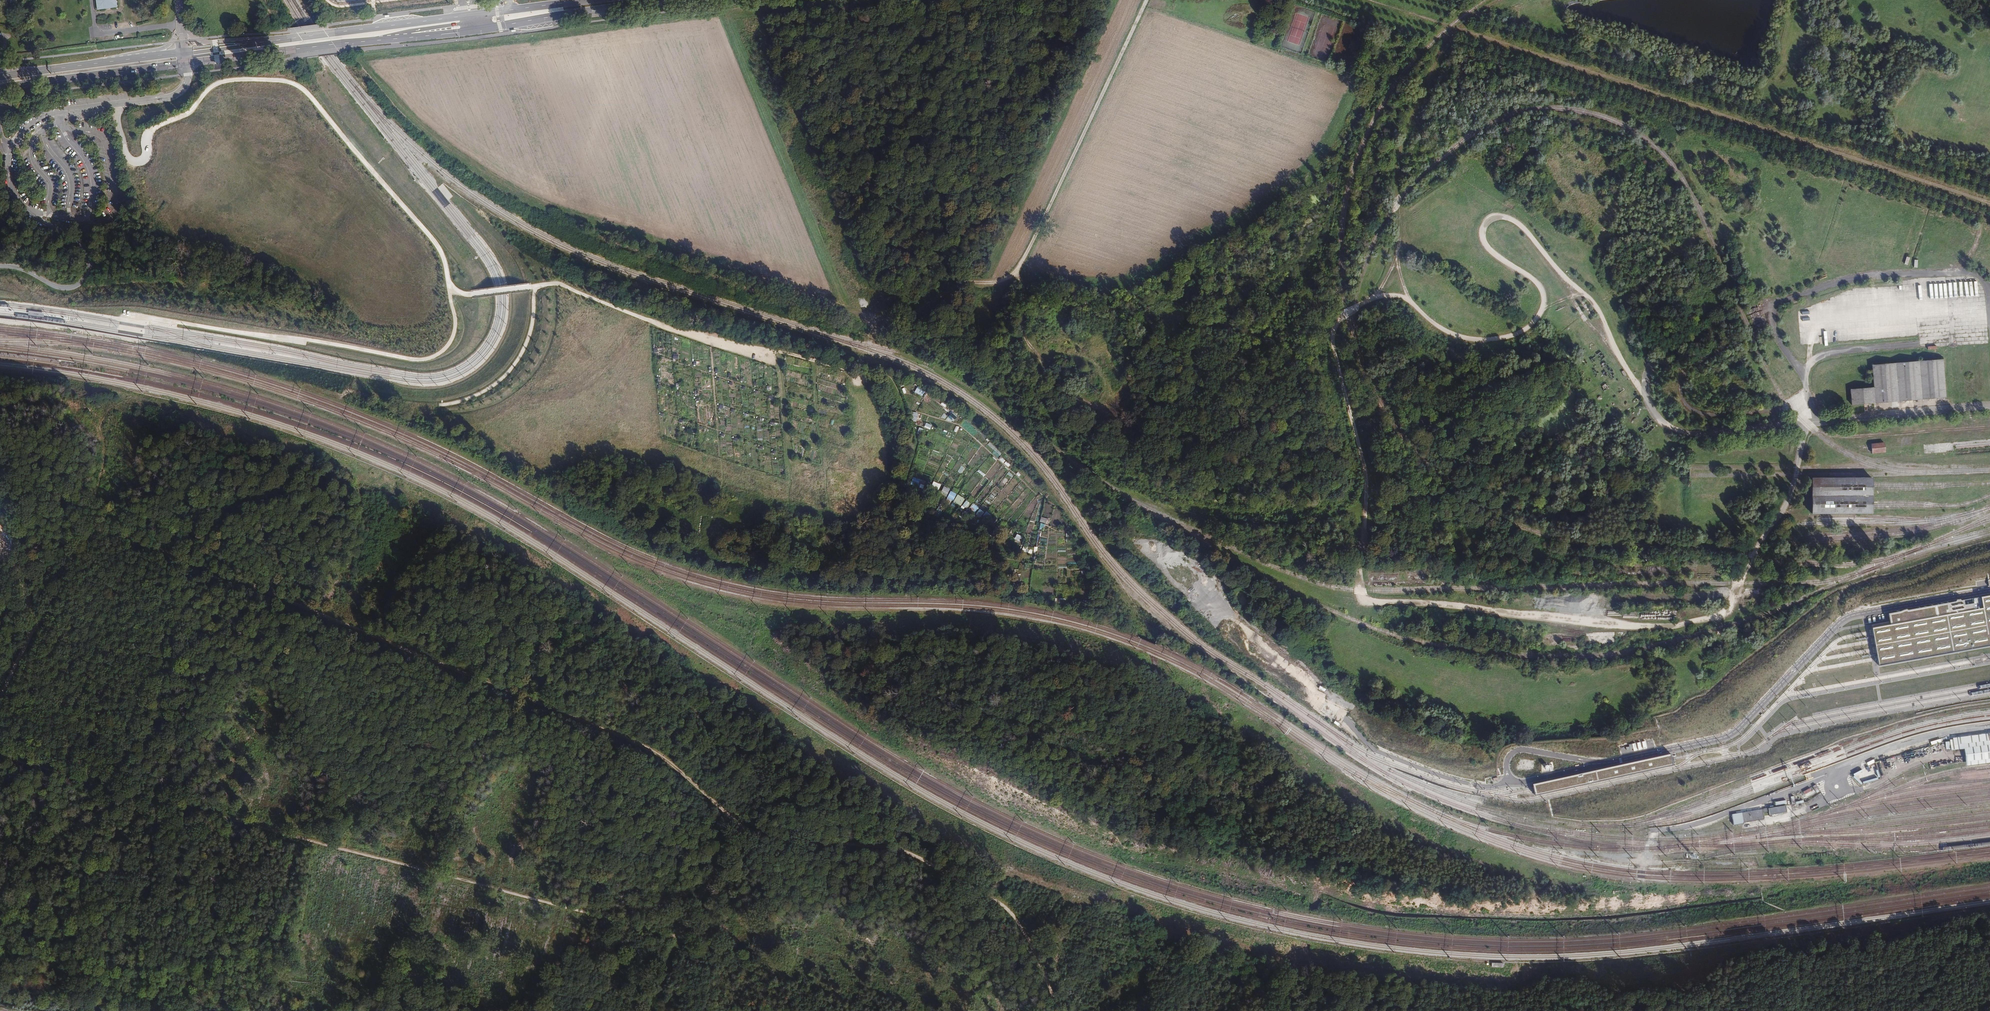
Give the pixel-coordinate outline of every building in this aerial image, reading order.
[(97,11),(117,9),(116,0),(95,0),(97,11)] [(235,181),(238,174),(222,166),(219,173),(231,179),(235,181)] [(233,200),(226,204),(229,210),(236,206),(233,200)] [(1944,397),(1941,359),(1938,359),(1937,354),(1930,354),(1930,360),(1870,365),(1872,388),(1848,390),(1850,405),(1944,397)] [(924,396),(926,390),(918,386),(915,393),(924,396)] [(926,394),(923,400),(929,402),(931,396),(926,394)] [(949,418),(955,421),(958,416),(952,413),(949,418)] [(1653,425),(1649,422),(1645,428),(1649,431),(1653,425)] [(1885,443),(1872,444),(1874,454),(1886,453),(1885,443)] [(914,477),(912,483),(918,485),(920,479),(914,477)] [(1810,478),(1811,513),(1871,512),(1871,507),(1871,502),(1870,489),(1870,485),(1870,477),(1810,478)] [(947,496),(950,488),(944,486),(942,494),(947,496)] [(950,492),(948,499),(954,501),(956,493),(950,492)] [(958,494),(954,501),(961,506),(965,499),(958,494)] [(962,507),(967,511),(971,503),(967,500),(962,507)] [(970,508),(975,513),(979,507),(974,503),(970,508)] [(940,504),(934,512),(940,516),(945,508),(940,504)] [(1014,513),(1018,509),(1014,504),(1010,507),(1014,513)] [(980,508),(975,514),(980,518),(985,512),(980,508)] [(1014,542),(1021,545),(1024,537),(1017,534),(1014,542)] [(1872,628),(1872,632),(1874,641),(1875,649),(1877,658),(1878,665),(1989,645),(1989,595),(1887,613),(1889,625),(1872,628)] [(1953,734),(1954,746),(1966,745),(1968,761),(1989,759),(1989,729),(1953,734)] [(1535,797),(1675,767),(1672,755),(1532,785),(1533,790),(1535,797)] [(1785,813),(1784,806),(1730,815),(1732,826),(1741,824),(1741,823),(1762,820),(1761,815),(1767,814),(1768,816),(1785,813)]
